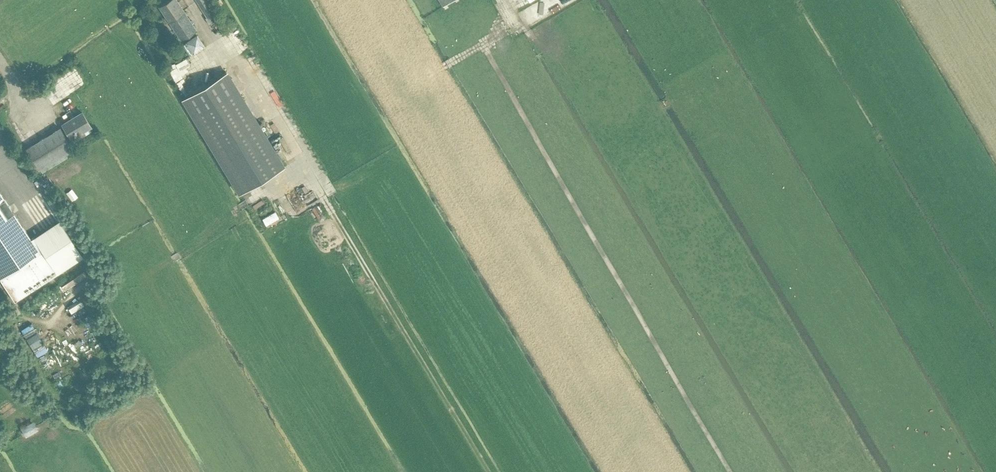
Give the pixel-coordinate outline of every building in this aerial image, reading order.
[(196,30),(176,0),(170,0),(159,7),(179,35),(175,38),(177,41),(181,39),(196,30)] [(207,17),(205,18),(209,24),(215,20),(211,14),(214,12),(206,0),(196,0),(207,17)] [(193,54),(205,46),(198,35),(186,42),(193,54)] [(240,194),(283,168),(226,74),(183,100),(240,194)] [(83,131),(91,126),(82,113),(63,125),(73,141),(85,134),(83,131)] [(68,158),(65,153),(72,149),(59,128),(26,149),(39,169),(42,174),(68,158)] [(13,300),(14,302),(29,291),(34,288),(83,256),(59,220),(30,239),(0,194),(0,280),(13,300)]
